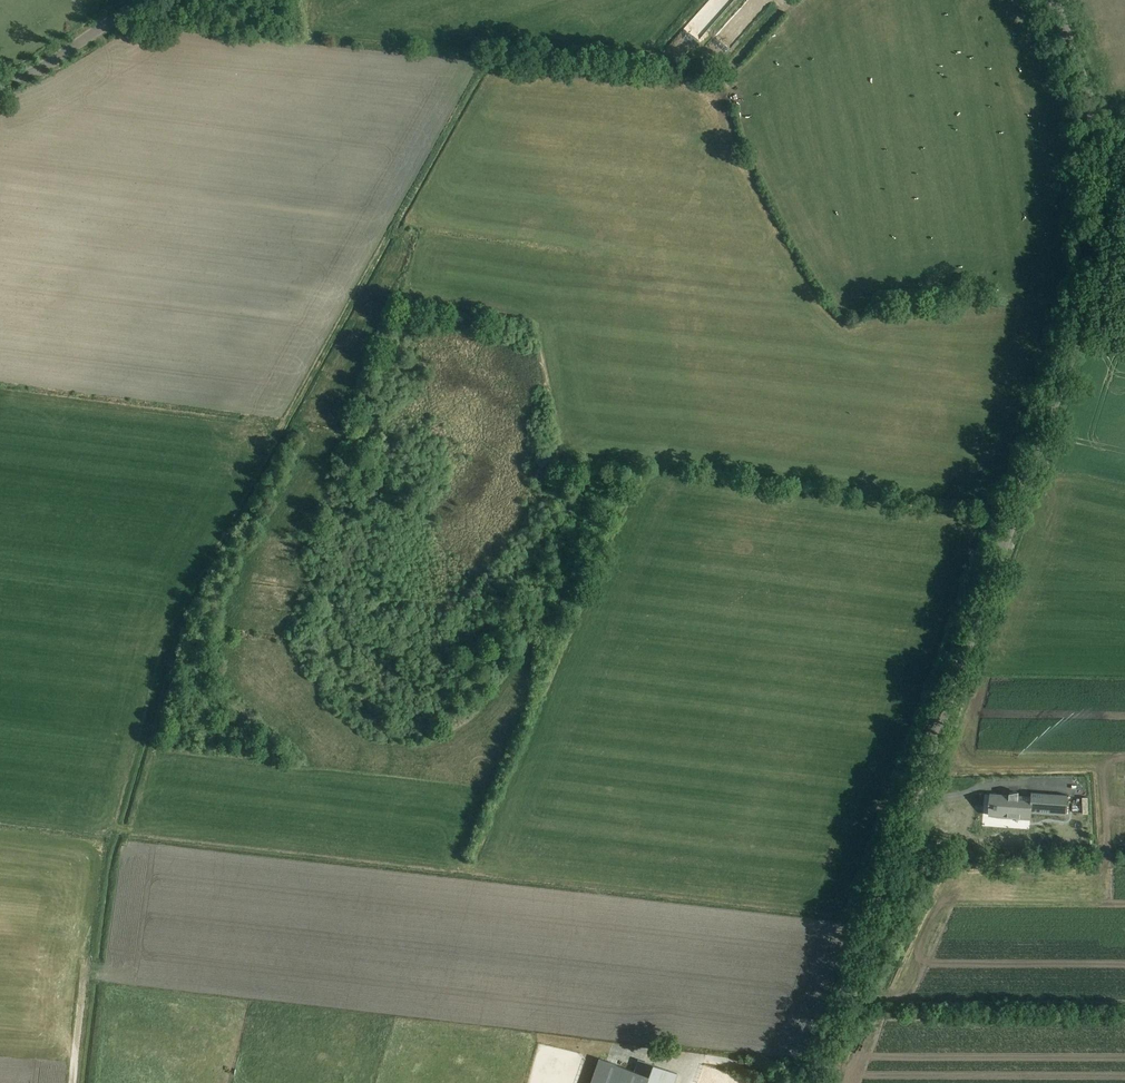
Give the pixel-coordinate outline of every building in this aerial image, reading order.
[(724,32),(729,26),(720,19),(714,25),(724,32)] [(996,794),(994,815),(1029,817),(1030,812),(1065,815),(1066,796),(1031,793),(1031,797),(1018,796),(1018,791),(1009,793),(1009,795),(996,794)] [(591,1082),(674,1082),(677,1074),(653,1065),(649,1076),(600,1058),(591,1082)]
